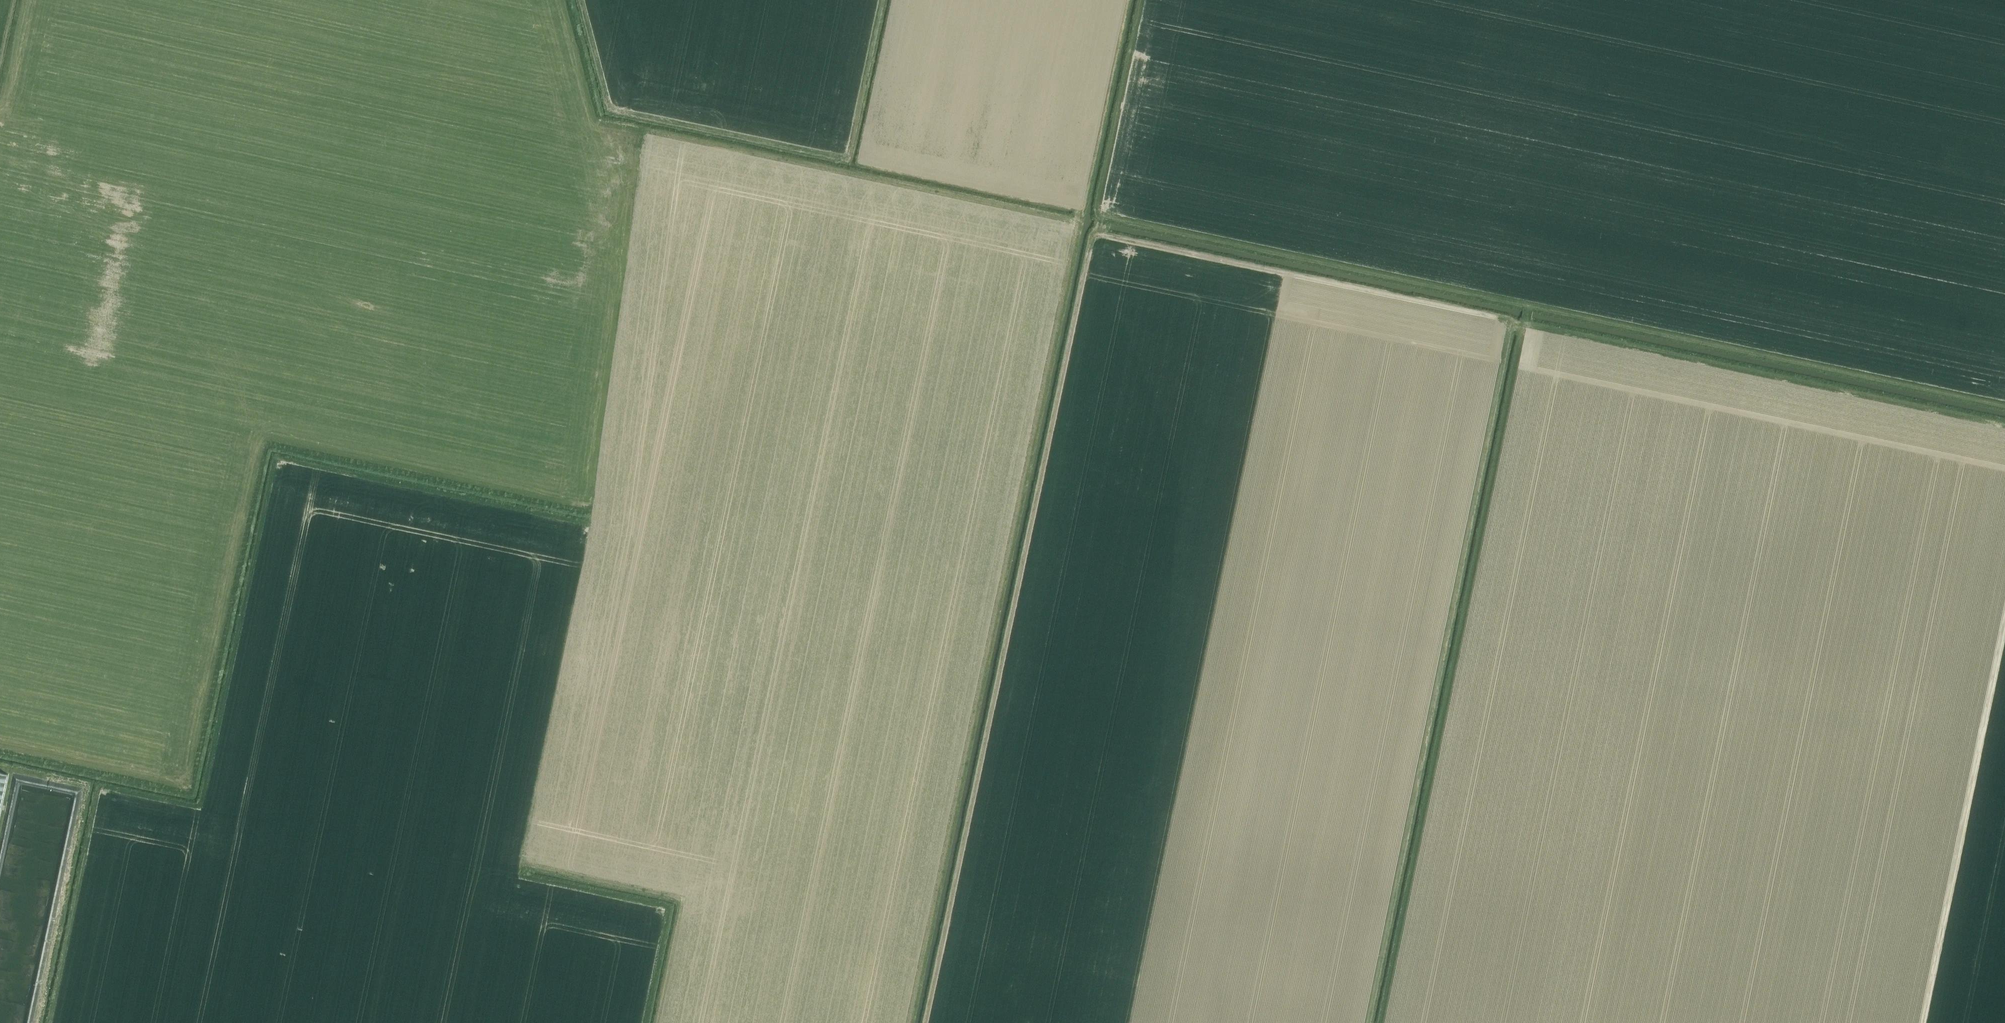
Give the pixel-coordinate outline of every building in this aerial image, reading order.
[(8,774),(0,773),(0,812),(8,774)]
